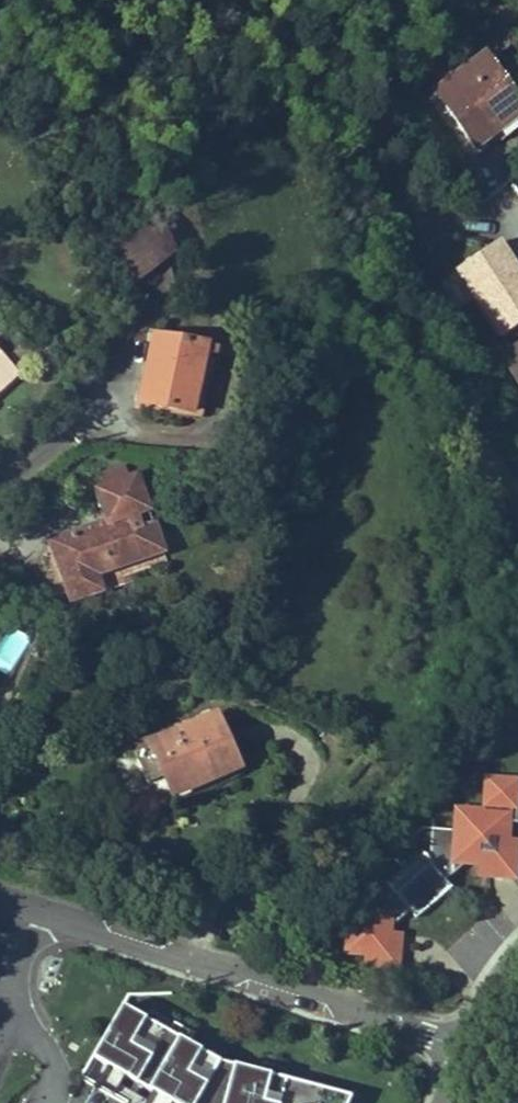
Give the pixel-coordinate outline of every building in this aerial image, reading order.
[(482,55),(473,41),(464,48),(473,61),(482,55)] [(496,80),(499,78),(482,55),(473,61),(464,48),(434,70),(445,85),(436,92),(475,147),(495,133),(517,116),(517,111),(496,80)] [(504,75),(499,78),(496,80),(517,111),(517,95),(504,75)] [(495,133),(502,142),(517,130),(517,116),(495,133)] [(168,257),(158,216),(115,249),(138,281),(168,257)] [(498,242),(458,268),(502,336),(517,325),(517,272),(498,242)] [(192,414),(206,346),(155,336),(141,403),(192,414)] [(503,354),(517,378),(517,345),(503,354)] [(18,374),(0,354),(0,390),(18,374)] [(162,553),(136,477),(128,479),(124,467),(99,475),(103,487),(94,491),(99,506),(103,505),(109,523),(51,542),(67,590),(97,580),(95,575),(162,553)] [(97,580),(67,590),(71,601),(100,592),(97,580)] [(237,766),(216,717),(134,753),(148,784),(156,780),(169,775),(172,782),(177,779),(181,790),(237,766)] [(163,797),(181,790),(177,779),(172,782),(169,775),(156,780),(163,797)] [(509,823),(517,823),(517,798),(516,798),(517,781),(486,779),(484,812),(457,810),(455,831),(422,829),(392,855),(402,868),(386,882),(363,880),(361,912),(350,911),(346,952),(366,954),(388,956),(390,927),(410,910),(395,892),(430,862),(445,880),(465,863),(490,865),(489,876),(503,877),(516,866),(517,855),(517,854),(506,853),(507,839),(509,823)] [(517,840),(507,839),(506,853),(517,854),(517,850),(517,840)] [(515,878),(516,866),(503,877),(515,878)] [(397,967),(398,956),(388,956),(366,954),(365,965),(397,967)] [(322,1101),(325,1091),(260,1074),(257,1084),(231,1077),(234,1067),(219,1063),(213,1072),(195,1061),(200,1052),(122,1006),(92,1057),(170,1102),(330,1102),(322,1101)] [(219,1063),(200,1052),(195,1061),(213,1072),(219,1063)] [(257,1084),(260,1074),(234,1067),(231,1077),(257,1084)] [(350,1098),(325,1091),(322,1101),(330,1102),(347,1102),(350,1098)]
